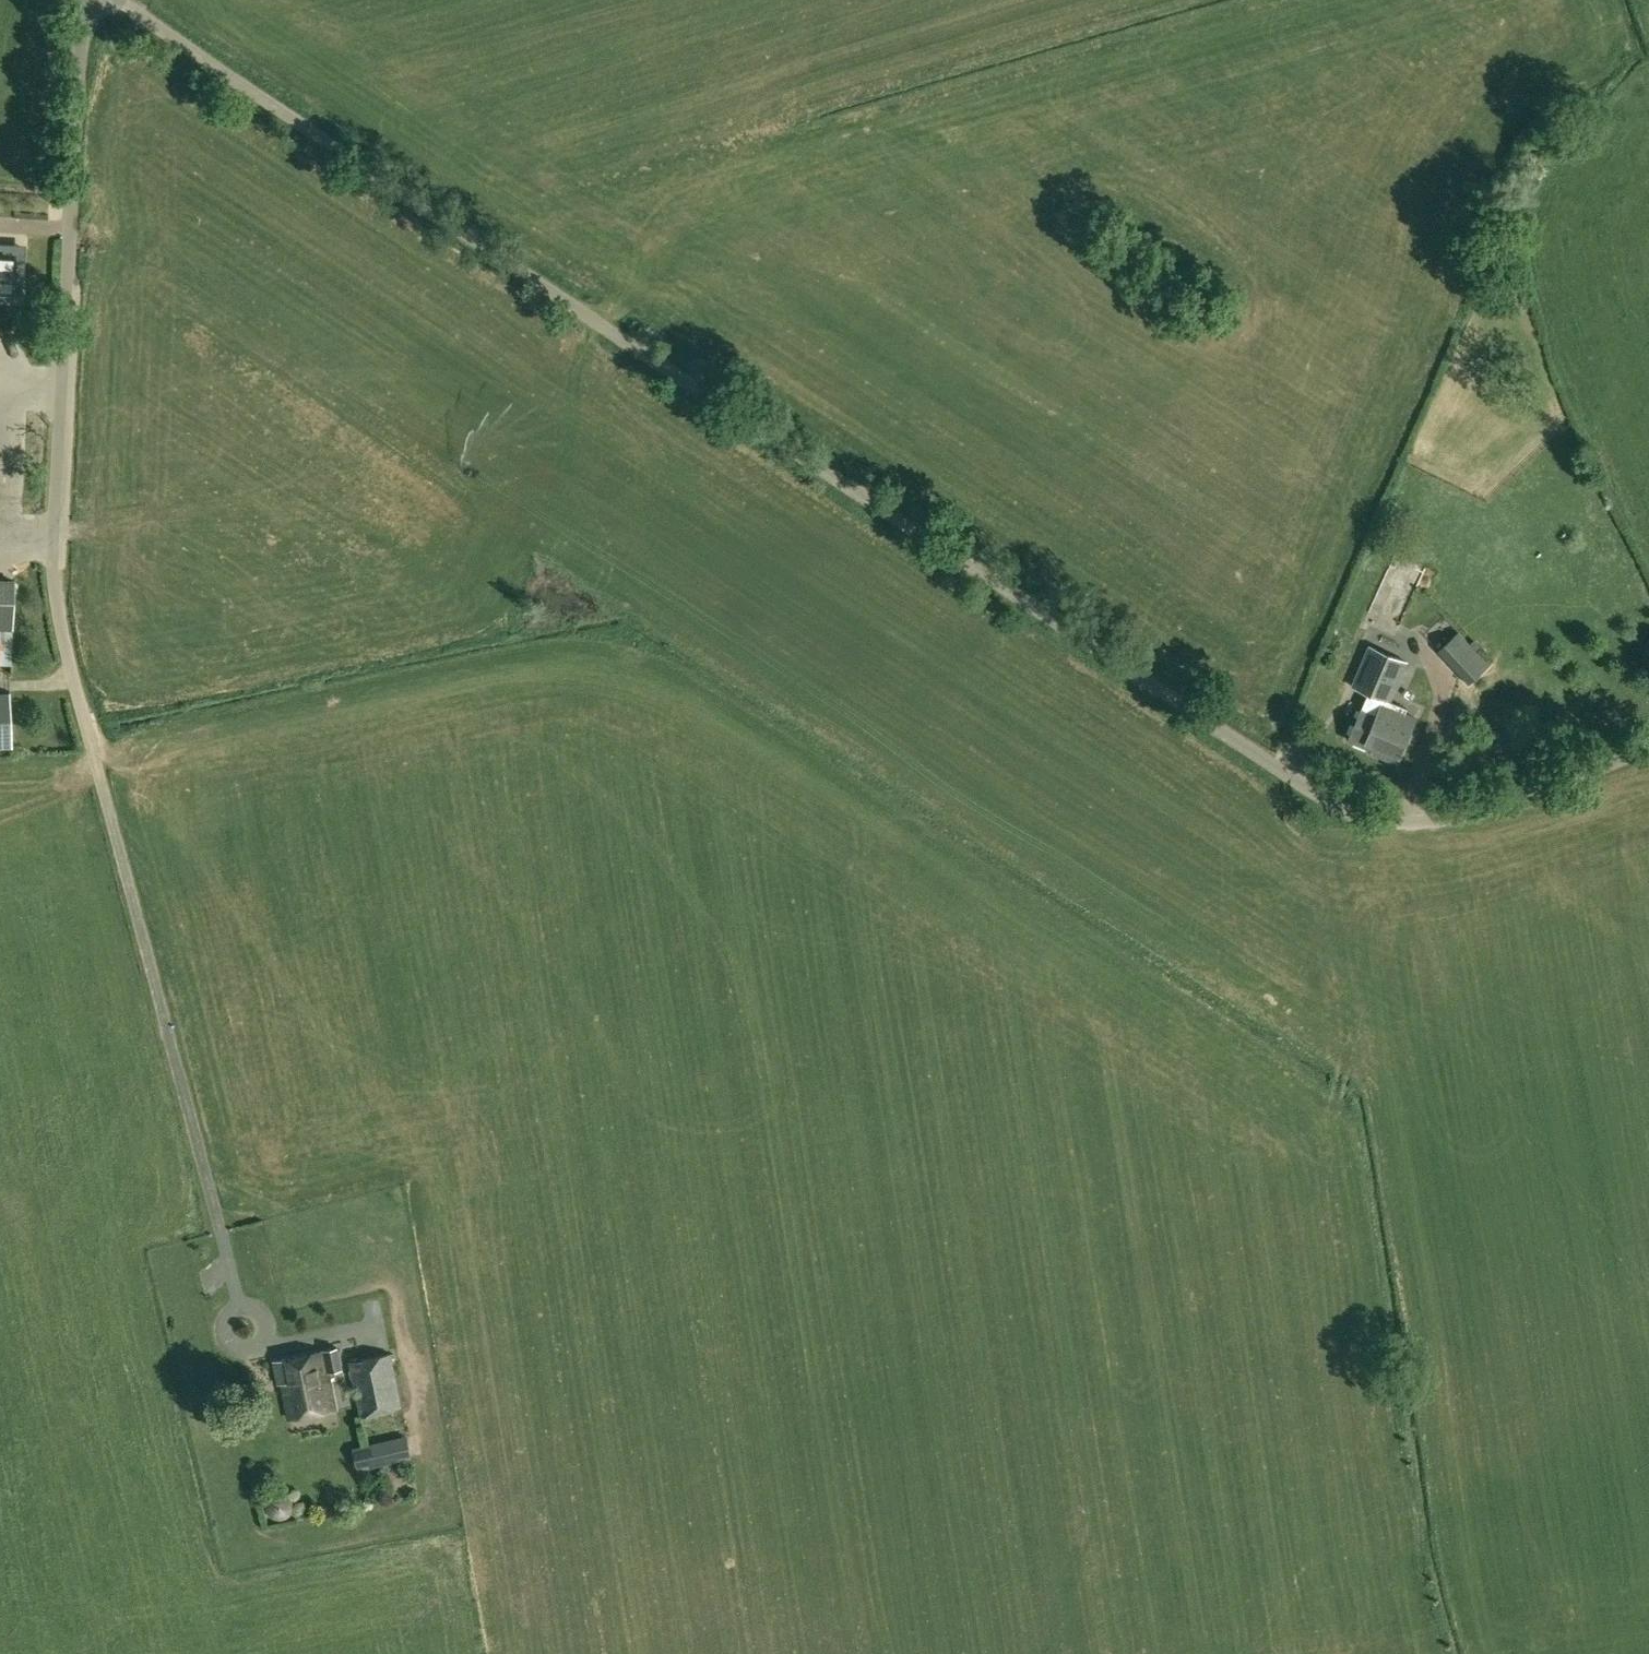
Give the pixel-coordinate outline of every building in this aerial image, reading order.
[(12,292),(13,273),(21,274),(23,247),(0,246),(0,291),(12,292)] [(16,620),(15,585),(0,585),(0,620),(16,620)] [(10,657),(10,623),(0,623),(0,657),(10,657)] [(1469,684),(1481,673),(1490,665),(1459,631),(1438,650),(1469,684)] [(1390,719),(1373,712),(1379,697),(1391,702),(1408,662),(1370,645),(1353,686),(1369,693),(1349,740),(1374,750),(1375,747),(1399,757),(1411,729),(1409,729),(1416,713),(1396,705),(1390,719)] [(0,692),(0,739),(10,739),(8,692),(0,692)] [(329,1373),(342,1370),(337,1348),(277,1361),(290,1420),(336,1409),(329,1373)] [(391,1353),(350,1361),(362,1416),(401,1407),(391,1353)] [(366,1446),(366,1448),(370,1467),(413,1457),(408,1437),(366,1446)]
